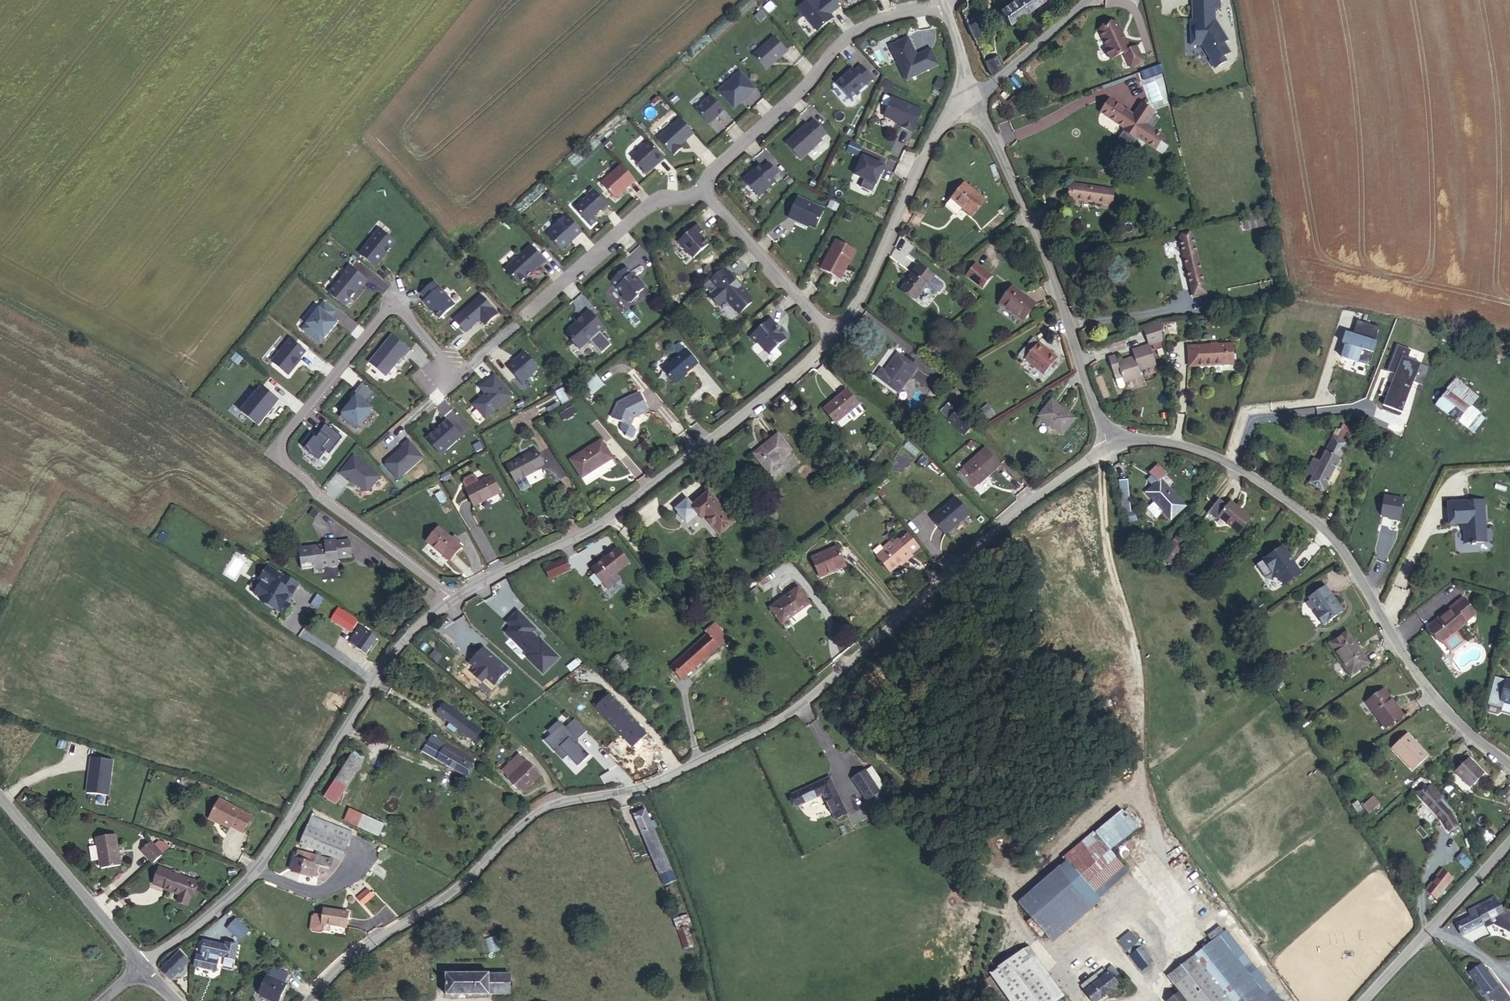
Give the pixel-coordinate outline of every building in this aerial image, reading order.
[(832,0),(816,0),(802,0),(794,6),(812,30),(829,17),(826,13),(836,6),(832,0)] [(1031,0),(1010,0),(992,13),(1001,24),(1032,2),(1031,0)] [(1200,19),(1207,19),(1207,25),(1201,25),(1198,28),(1198,33),(1200,35),(1198,37),(1199,50),(1209,49),(1219,64),(1217,64),(1222,71),(1234,63),(1231,59),(1238,55),(1232,46),(1235,44),(1222,24),(1222,12),(1227,12),(1227,0),(1200,0),(1200,19)] [(972,19),(961,25),(967,38),(978,33),(972,19)] [(1138,54),(1126,27),(1109,35),(1116,52),(1120,62),(1132,56),(1138,54)] [(770,35),(748,54),(761,68),(769,61),(771,63),(778,56),(777,54),(782,49),(770,35)] [(908,38),(890,46),(906,80),(938,65),(931,49),(921,53),(921,54),(917,56),(908,38)] [(1138,54),(1132,56),(1135,64),(1148,58),(1145,51),(1138,54)] [(992,55),(981,62),(988,74),(997,65),(992,55)] [(1152,66),(1148,58),(1135,64),(1139,72),(1152,66)] [(850,70),(848,67),(831,83),(844,99),(868,78),(856,64),(850,70)] [(741,71),(717,92),(734,110),(757,89),(741,71)] [(1166,84),(1164,77),(1152,81),(1154,88),(1166,84)] [(886,80),(882,86),(891,90),(894,84),(886,80)] [(1023,80),(1014,88),(1019,93),(1027,85),(1023,80)] [(1005,91),(1001,95),(1005,99),(1009,95),(1005,91)] [(723,112),(707,94),(691,108),(704,122),(713,114),(716,118),(723,112)] [(922,111),(892,98),(884,116),(898,122),(898,123),(901,125),(900,126),(913,131),(922,111)] [(1000,101),(993,104),(996,110),(1003,107),(1000,101)] [(1162,117),(1149,108),(1141,121),(1117,104),(1108,116),(1132,133),(1130,135),(1143,144),(1162,117)] [(677,145),(675,142),(689,131),(675,115),(652,135),(666,150),(667,150),(669,152),(677,145)] [(821,132),(809,119),(803,124),(802,123),(780,142),(795,159),(817,139),(815,138),(821,132)] [(659,155),(644,138),(626,154),(640,170),(652,159),(652,160),(659,155)] [(862,147),(851,142),(847,151),(858,156),(862,147)] [(884,166),(863,156),(854,175),(864,179),(860,187),(870,191),(873,190),(884,166)] [(615,161),(595,179),(609,195),(629,177),(615,161)] [(772,171),(763,161),(758,166),(754,162),(737,177),(753,195),(770,180),(767,176),(772,171)] [(969,183),(955,195),(971,214),(985,202),(969,183)] [(569,205),(584,222),(590,217),(587,213),(595,206),(597,208),(603,202),(590,187),(569,205)] [(1075,203),(1116,210),(1119,195),(1077,188),(1075,203)] [(797,221),(810,227),(819,208),(793,196),(783,216),(796,223),(797,221)] [(576,228),(560,209),(556,212),(554,210),(545,218),(547,220),(539,227),(555,246),(576,228)] [(692,221),(673,237),(687,254),(703,241),(694,230),(698,227),(692,221)] [(377,228),(359,256),(378,268),(396,240),(377,228)] [(830,238),(814,267),(834,278),(849,249),(830,238)] [(528,266),(540,255),(526,239),(502,260),(516,275),(524,268),(523,268),(526,265),(528,266)] [(1194,297),(1206,294),(1198,248),(1185,251),(1194,297)] [(982,269),(975,264),(966,275),(982,288),(991,276),(985,271),(984,272),(981,270),(982,269)] [(347,307),(366,277),(347,265),(328,296),(347,307)] [(726,272),(704,292),(714,303),(721,296),(734,310),(746,299),(746,296),(732,280),(733,280),(726,272)] [(914,284),(902,297),(915,308),(934,285),(919,272),(911,281),(914,284)] [(629,279),(617,293),(629,304),(629,307),(635,312),(638,312),(645,305),(643,304),(647,300),(648,298),(648,295),(642,289),(629,279)] [(434,281),(418,295),(441,319),(456,305),(434,281)] [(1012,287),(1000,303),(1024,321),(1036,305),(1012,287)] [(466,334),(479,320),(486,327),(500,313),(480,293),(453,321),(466,334)] [(325,300),(320,306),(335,320),(340,314),(325,300)] [(597,323),(582,306),(576,312),(569,318),(561,326),(561,329),(566,335),(566,337),(571,344),(589,328),(590,329),(597,323)] [(301,332),(322,345),(338,321),(316,307),(301,332)] [(764,316),(745,333),(751,339),(753,338),(764,350),(779,337),(768,324),(770,323),(764,316)] [(1346,331),(1343,343),(1346,344),(1342,357),(1370,366),(1378,342),(1376,341),(1381,326),(1358,319),(1353,334),(1346,331)] [(1165,327),(1146,334),(1152,350),(1167,345),(1165,327)] [(391,334),(368,363),(386,377),(409,349),(391,334)] [(1235,367),(1235,345),(1188,344),(1188,366),(1235,367)] [(1167,345),(1155,349),(1157,354),(1167,351),(1167,345)] [(1146,385),(1143,376),(1160,370),(1152,350),(1135,357),(1138,363),(1120,370),(1118,362),(1110,366),(1121,395),(1124,396),(1128,395),(1129,392),(1146,385)] [(689,355),(666,376),(678,390),(701,369),(689,355)] [(1015,368),(1044,388),(1056,374),(1032,356),(1029,361),(1023,358),(1015,368)] [(918,375),(898,362),(886,380),(882,378),(876,386),(900,402),(918,375)] [(493,373),(478,387),(484,393),(472,405),(486,420),(514,395),(493,373)] [(596,375),(584,385),(592,395),(605,385),(596,375)] [(1454,380),(1447,391),(1468,407),(1457,421),(1472,433),(1483,419),(1479,415),(1480,413),(1470,405),(1476,397),(1454,380)] [(340,415),(358,429),(374,409),(367,403),(375,393),(363,384),(340,415)] [(258,427),(280,400),(261,385),(239,412),(258,427)] [(847,390),(824,409),(835,423),(847,414),(851,419),(854,419),(863,412),(863,409),(847,390)] [(1447,391),(1436,405),(1457,421),(1468,407),(1447,391)] [(625,407),(617,424),(634,433),(640,422),(653,417),(645,398),(625,407)] [(958,420),(950,411),(941,420),(950,429),(958,420)] [(1075,427),(1049,414),(1040,433),(1066,445),(1075,427)] [(440,455),(463,437),(448,419),(426,437),(440,455)] [(958,420),(950,429),(965,444),(975,434),(959,419),(958,420)] [(1337,429),(1334,435),(1348,443),(1354,430),(1344,425),(1341,431),(1337,429)] [(1334,435),(1330,443),(1344,450),(1348,443),(1334,435)] [(383,463),(398,481),(424,457),(409,440),(383,463)] [(791,455),(780,440),(765,450),(754,458),(770,479),(784,468),(780,463),(791,455)] [(1344,450),(1330,443),(1326,451),(1340,458),(1344,450)] [(613,461),(602,444),(573,460),(585,478),(613,461)] [(1309,484),(1323,491),(1340,458),(1326,451),(1320,462),(1314,458),(1306,473),(1313,476),(1309,484)] [(354,454),(339,471),(366,494),(381,477),(354,454)] [(543,468),(535,455),(508,469),(516,484),(543,468)] [(999,475),(986,460),(962,482),(975,497),(999,475)] [(469,492),(477,507),(504,493),(496,478),(482,485),(478,479),(475,477),(467,481),(467,485),(470,491),(469,492)] [(1148,486),(1157,495),(1166,487),(1156,478),(1148,486)] [(719,538),(735,526),(713,495),(693,509),(703,524),(707,521),(719,538)] [(1184,519),(1157,495),(1147,505),(1174,530),(1184,519)] [(1401,522),(1405,498),(1385,495),(1381,518),(1401,522)] [(1254,518),(1231,501),(1228,506),(1219,499),(1209,513),(1241,536),(1254,518)] [(933,521),(946,536),(966,518),(952,504),(933,521)] [(1464,553),(1485,552),(1483,511),(1447,512),(1448,539),(1463,539),(1464,553)] [(456,564),(467,550),(463,547),(456,542),(440,531),(429,545),(456,564)] [(321,544),(295,548),(298,569),(310,567),(311,572),(320,571),(319,566),(335,563),(334,557),(348,555),(346,538),(332,541),(332,539),(320,541),(321,544)] [(458,539),(456,542),(463,547),(465,544),(458,539)] [(883,559),(874,565),(886,582),(902,570),(903,572),(911,566),(910,565),(919,558),(909,544),(899,551),(898,549),(891,554),(890,551),(882,557),(883,559)] [(1301,573),(1283,546),(1256,565),(1266,579),(1271,580),(1277,576),(1284,585),(1301,573)] [(631,567),(620,552),(593,572),(609,593),(622,584),(617,578),(631,567)] [(809,567),(817,586),(844,576),(836,556),(809,567)] [(551,586),(571,571),(562,559),(542,575),(551,586)] [(285,613),(299,580),(265,566),(252,600),(285,613)] [(1342,612),(1325,586),(1309,598),(1318,611),(1315,613),(1323,625),(1342,612)] [(1487,595),(1476,591),(1474,598),(1481,601),(1481,598),(1485,600),(1484,603),(1495,608),(1498,599),(1488,594),(1487,595)] [(780,634),(809,612),(796,595),(766,617),(780,634)] [(1439,619),(1429,627),(1442,643),(1466,624),(1465,622),(1475,614),(1462,598),(1452,606),(1453,608),(1439,619)] [(356,626),(362,616),(341,605),(336,613),(356,626)] [(1452,606),(1438,617),(1439,619),(1453,608),(1452,606)] [(540,642),(528,630),(532,626),(518,611),(507,622),(512,627),(506,633),(528,655),(526,656),(543,673),(558,657),(541,641),(540,642)] [(379,634),(363,626),(354,640),(370,649),(379,634)] [(1331,644),(1352,675),(1368,664),(1347,633),(1331,644)] [(708,645),(701,650),(712,662),(718,657),(708,645)] [(484,648),(469,663),(478,671),(474,676),(481,683),(486,678),(494,685),(508,669),(484,648)] [(712,662),(701,650),(673,675),(683,687),(712,662)] [(612,660),(623,673),(629,667),(618,655),(612,660)] [(1494,680),(1488,704),(1495,706),(1503,702),(1509,704),(1509,682),(1501,679),(1500,682),(1494,680)] [(1390,700),(1383,690),(1366,702),(1385,728),(1403,715),(1391,699),(1390,700)] [(1384,690),(1383,690),(1390,700),(1391,699),(1384,690)] [(593,705),(595,708),(610,694),(607,691),(593,705)] [(610,694),(595,708),(633,748),(647,734),(610,694)] [(462,725),(471,733),(479,724),(451,700),(443,709),(455,719),(452,723),(459,729),(462,725)] [(555,752),(560,747),(568,756),(578,767),(590,755),(579,744),(578,744),(579,739),(587,731),(575,719),(566,728),(559,720),(547,731),(551,734),(544,741),(555,752)] [(471,733),(477,738),(485,729),(479,724),(471,733)] [(426,745),(462,772),(473,757),(436,731),(426,745)] [(1407,733),(1392,748),(1413,770),(1428,756),(1407,733)] [(368,751),(357,745),(329,787),(340,794),(368,751)] [(560,747),(555,752),(563,760),(568,756),(560,747)] [(521,794),(541,778),(522,756),(503,771),(521,794)] [(90,774),(87,793),(108,796),(113,760),(91,757),(89,774),(90,774)] [(1468,759),(1456,771),(1470,786),(1483,774),(1468,759)] [(865,767),(878,788),(882,785),(869,764),(865,767)] [(878,788),(865,767),(852,775),(866,796),(878,788)] [(812,794),(822,789),(834,814),(846,808),(829,771),(792,788),(798,800),(812,793),(812,794)] [(1452,806),(1432,784),(1427,789),(1423,785),(1416,791),(1442,819),(1449,830),(1457,825),(1449,813),(1447,811),(1452,806)] [(1508,786),(1502,793),(1508,798),(1509,795),(1509,788),(1508,786)] [(1373,796),(1362,806),(1369,814),(1380,804),(1373,796)] [(252,816),(220,799),(209,819),(216,822),(218,822),(230,828),(231,827),(243,833),(252,816)] [(1357,801),(1349,807),(1355,815),(1363,810),(1357,801)] [(387,823),(354,803),(347,814),(379,834),(387,823)] [(1138,820),(1125,805),(1088,837),(1102,853),(1138,820)] [(292,871),(312,876),(315,877),(318,865),(329,868),(331,860),(320,857),(322,853),(342,861),(353,833),(311,816),(300,844),(317,851),(315,856),(297,851),(292,871)] [(650,882),(663,878),(646,819),(632,823),(650,882)] [(1477,838),(1483,845),(1493,835),(1486,828),(1477,838)] [(1102,853),(1088,837),(1086,835),(1056,862),(1090,900),(1120,874),(1102,853)] [(128,871),(123,840),(103,843),(108,874),(128,871)] [(149,854),(161,868),(171,859),(159,846),(149,854)] [(1456,859),(1465,869),(1471,863),(1462,854),(1456,859)] [(1442,869),(1425,890),(1436,899),(1453,878),(1442,869)] [(1082,911),(1050,872),(1012,905),(1044,943),(1082,911)] [(202,900),(206,883),(169,873),(164,890),(202,900)] [(666,888),(663,878),(650,882),(652,891),(666,888)] [(378,892),(368,899),(372,906),(383,899),(378,892)] [(1498,924),(1508,929),(1509,925),(1509,897),(1498,924)] [(347,928),(349,913),(324,909),(323,916),(315,915),(313,917),(311,929),(313,931),(321,932),(323,931),(324,924),(347,928)] [(1482,912),(1469,918),(1472,923),(1484,917),(1482,912)] [(241,914),(232,923),(245,936),(254,927),(241,914)] [(1472,923),(1469,918),(1458,924),(1460,930),(1445,937),(1450,948),(1490,928),(1484,917),(1472,923)] [(661,925),(666,942),(679,939),(675,922),(661,925)] [(1132,948),(1121,932),(1111,939),(1122,955),(1132,948)] [(244,956),(247,941),(235,939),(234,944),(212,941),(211,951),(206,950),(203,966),(224,970),(226,953),(244,956)] [(1245,988),(1209,939),(1157,977),(1170,995),(1175,1000),(1255,1000),(1245,988)] [(1132,969),(1148,958),(1138,944),(1132,948),(1122,955),(1132,969)] [(982,973),(1002,1000),(1050,1000),(1056,997),(1021,946),(982,973)] [(186,952),(167,970),(175,978),(194,960),(186,952)] [(260,996),(272,1000),(280,1000),(287,985),(285,984),(289,974),(273,967),(269,976),(266,975),(259,992),(260,996)] [(1075,986),(1086,1000),(1109,985),(1099,970),(1075,986)] [(448,980),(447,1000),(507,1000),(507,983),(448,980)] [(1475,982),(1473,984),(1484,997),(1484,998),(1487,996),(1475,982)]
